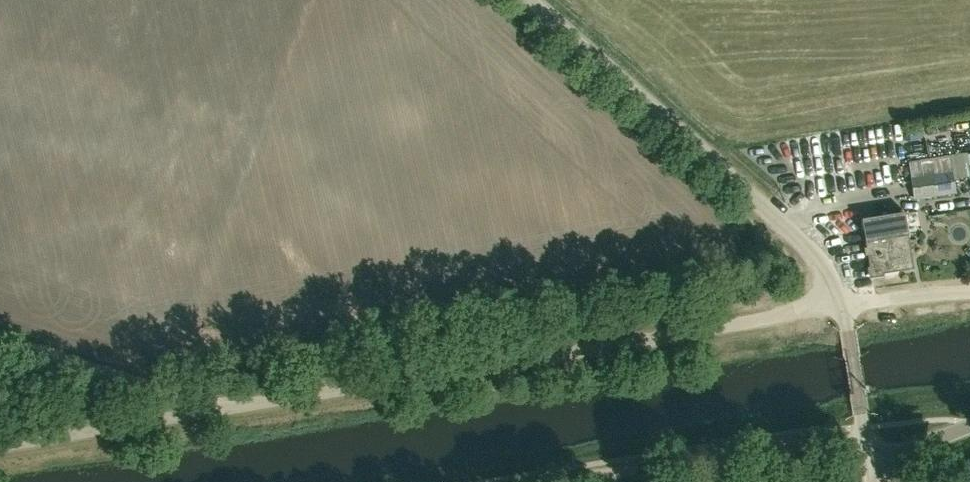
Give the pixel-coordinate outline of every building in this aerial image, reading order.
[(830,142),(816,143),(817,157),(831,156),(830,142)] [(916,199),(955,192),(949,157),(909,164),(916,199)] [(871,276),(914,268),(904,211),(861,219),(871,276)] [(912,237),(927,235),(923,212),(908,214),(912,237)]
